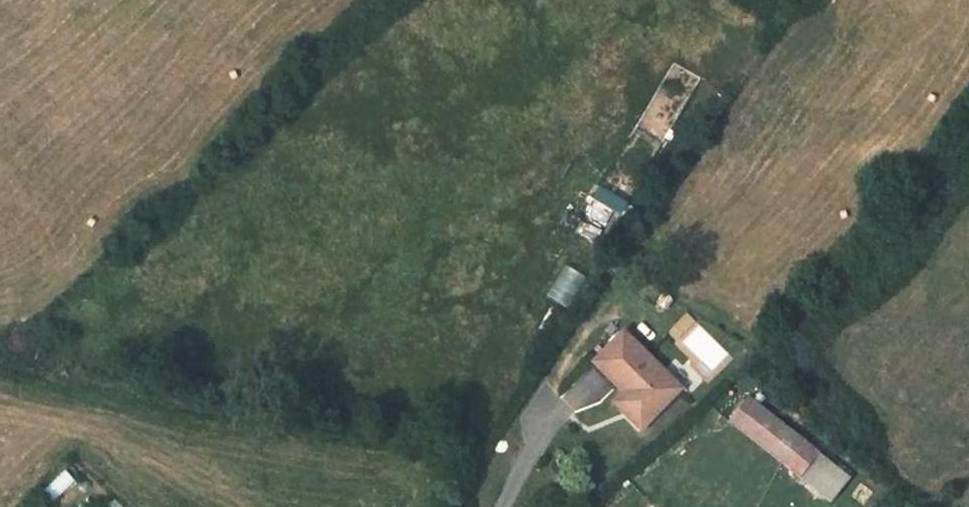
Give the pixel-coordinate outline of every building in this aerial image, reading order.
[(579,349),(608,378),(633,404),(661,377),(607,323),(579,349)] [(621,416),(633,404),(608,378),(596,389),(621,416)] [(728,379),(710,403),(780,459),(797,436),(728,379)]
